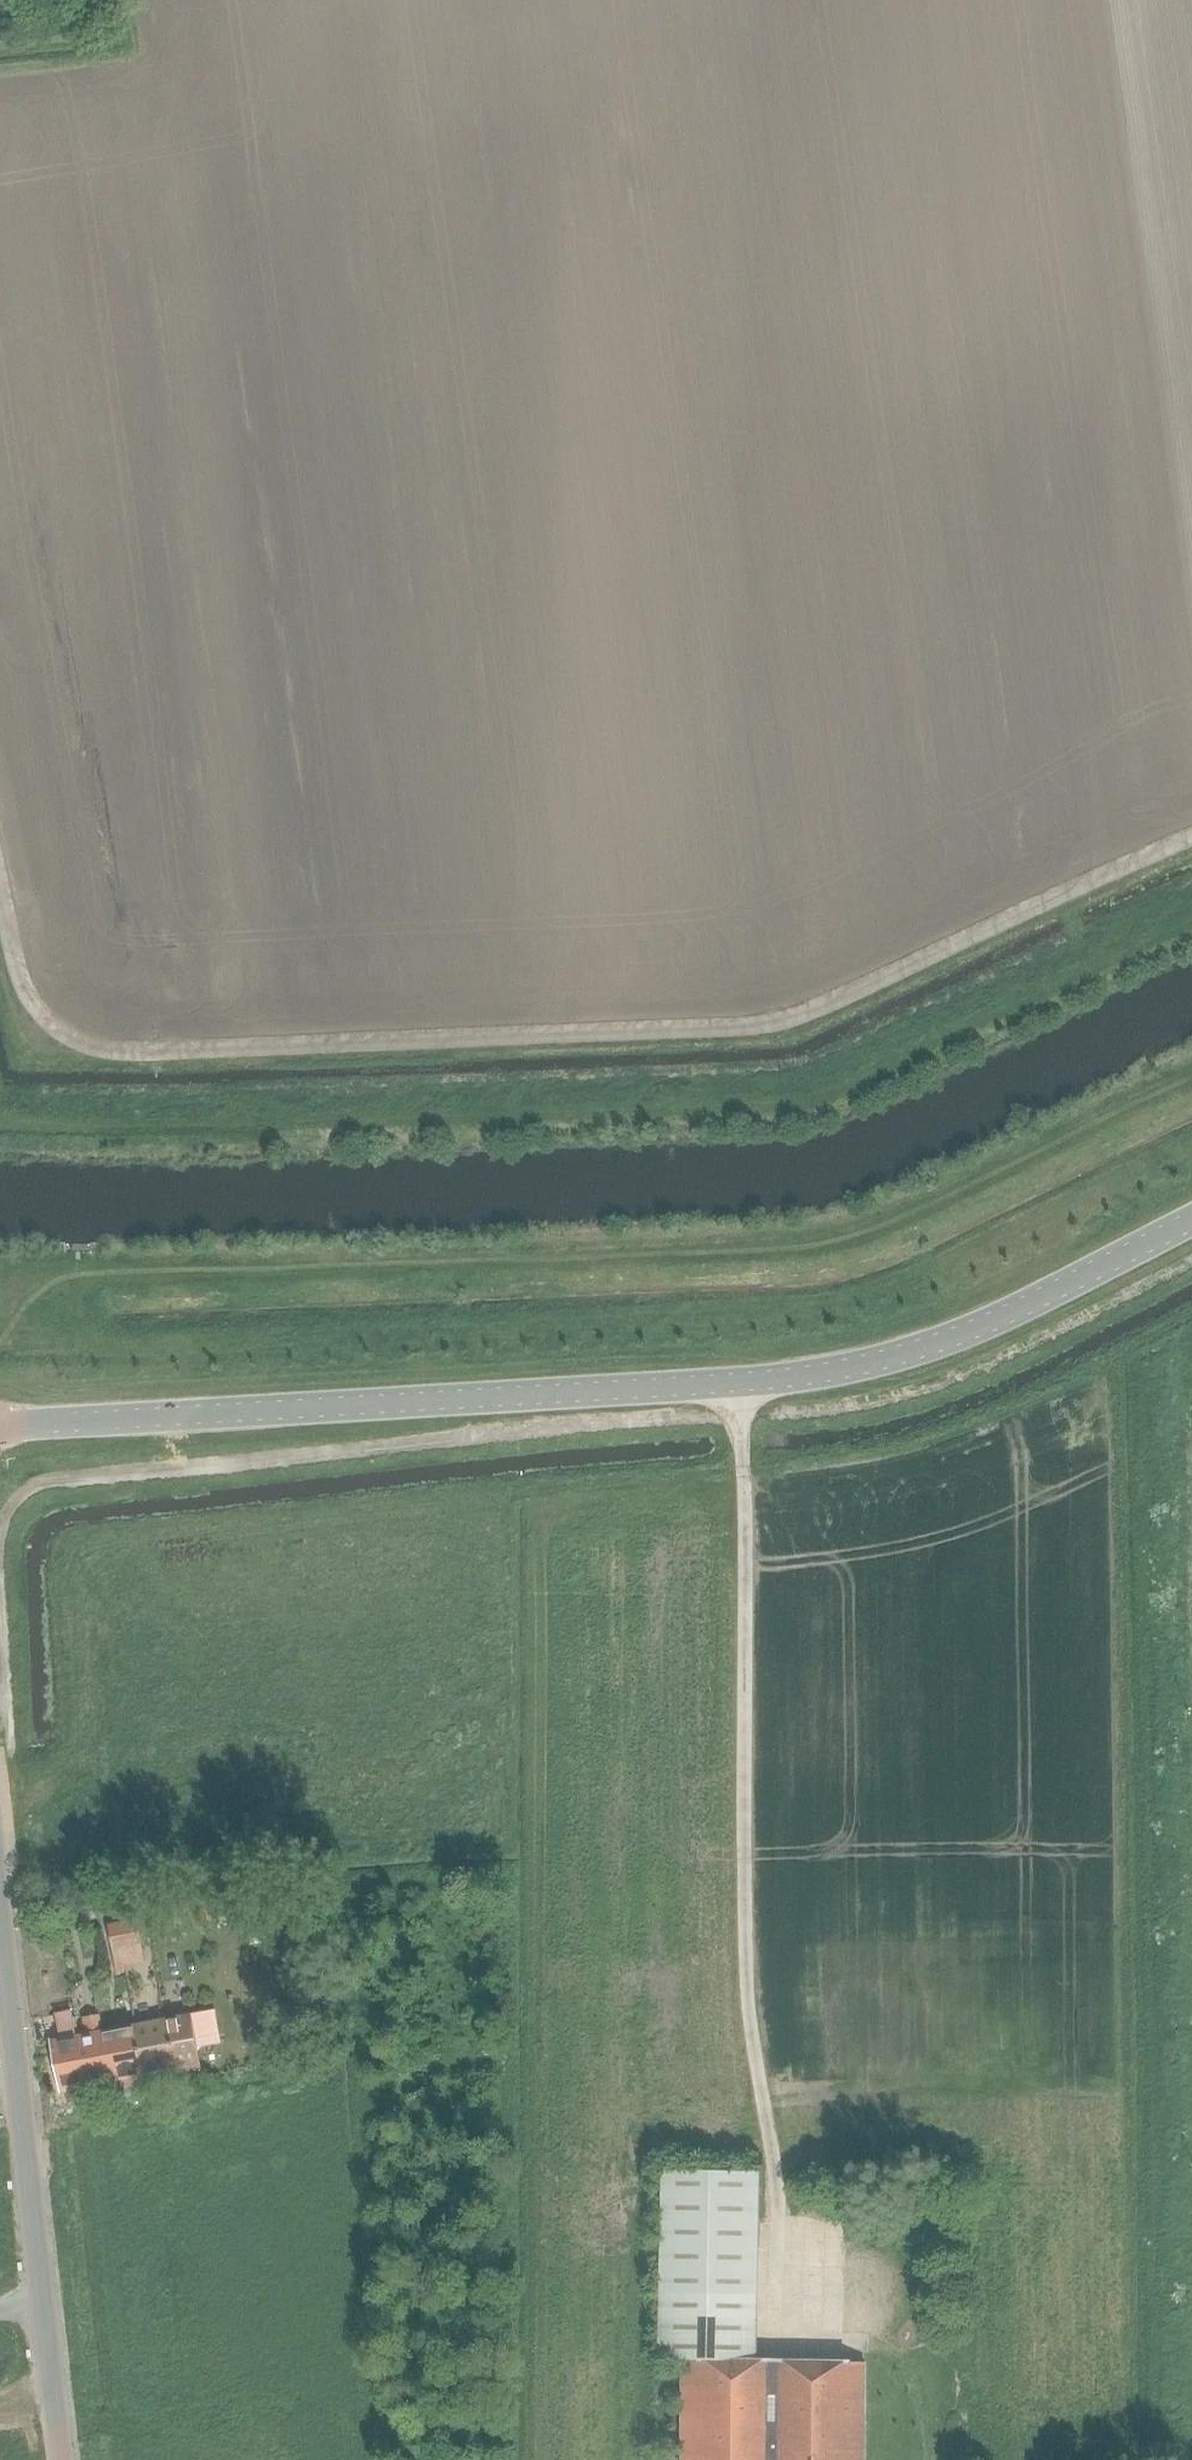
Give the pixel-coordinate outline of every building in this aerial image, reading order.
[(114,1951),(142,1946),(137,1920),(109,1925),(114,1951)] [(80,2032),(78,2033),(74,2008),(57,2011),(62,2036),(52,2037),(62,2089),(87,2084),(83,2062),(86,2061),(80,2032)] [(202,2063),(199,2049),(222,2045),(216,2010),(193,2015),(192,2012),(167,2017),(172,2046),(177,2045),(181,2067),(202,2063)] [(108,2057),(102,2028),(99,2014),(84,2017),(87,2031),(80,2032),(86,2061),(83,2062),(87,2084),(121,2078),(117,2056),(108,2057)] [(146,2073),(181,2067),(177,2045),(172,2046),(167,2017),(137,2022),(146,2073)] [(121,2078),(146,2073),(137,2022),(102,2028),(108,2057),(117,2056),(121,2078)] [(683,2363),(682,2459),(865,2459),(867,2360),(758,2359),(762,2174),(663,2171),(659,2362),(683,2363)]
